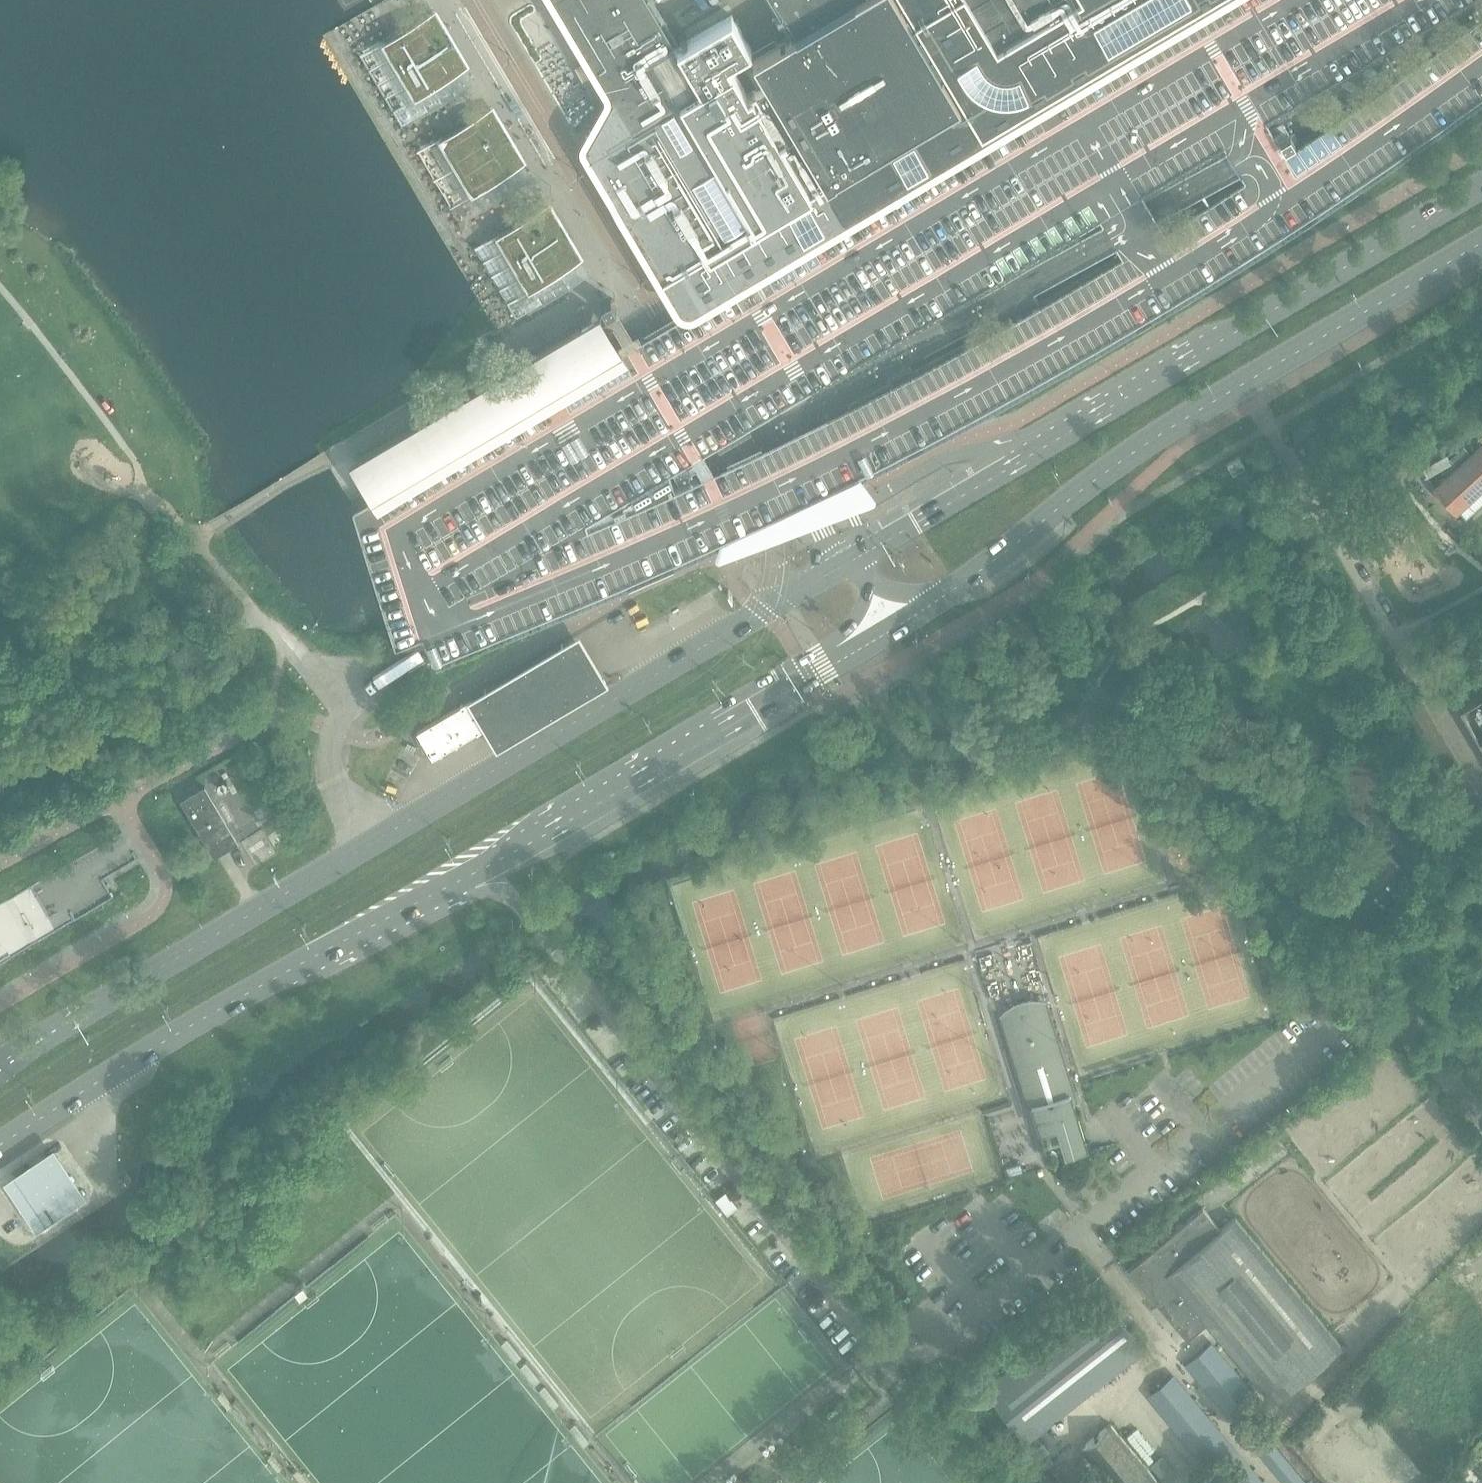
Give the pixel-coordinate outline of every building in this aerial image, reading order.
[(563,16),(589,0),(553,0),(563,16)] [(563,16),(604,85),(675,42),(656,9),(650,0),(589,0),(563,16)] [(623,349),(689,461),(670,473),(669,473),(675,488),(698,478),(725,537),(768,517),(812,496),(856,475),(921,441),(928,438),(986,407),(1050,372),(1114,335),(1177,298),(1218,272),(1280,233),(1321,206),(1362,179),(1402,151),(1442,123),(1481,95),(1481,0),(1373,0),(1281,55),(1243,77),(1119,151),(1012,214),(1004,201),(750,352),(716,372),(682,314),(624,349),(623,349)] [(931,25),(974,97),(827,183),(796,201),(689,267),(684,270),(688,277),(686,279),(685,282),(684,284),(684,287),(685,290),(687,292),(689,293),(692,294),(695,294),(697,293),(701,300),(846,213),(882,192),(967,142),(1054,90),(1119,52),(1137,41),(1202,3),(1204,6),(1203,6),(1206,11),(1238,64),(1235,65),(1241,75),(1243,77),(1281,55),(1280,54),(1260,66),(1253,54),(1251,56),(1220,3),(1218,0),(1105,0),(1101,3),(1094,7),(1013,55),(1011,56),(993,51),(992,51),(991,50),(965,5),(965,4),(962,0),(916,0),(931,25)] [(753,57),(768,82),(827,183),(974,97),(931,25),(916,0),(849,0),(793,33),(787,37),(753,57)] [(779,10),(796,0),(774,0),(779,10)] [(779,10),(782,14),(793,33),(849,0),(796,0),(779,10)] [(965,4),(965,5),(991,50),(992,51),(993,51),(1011,56),(1013,55),(1094,7),(1090,0),(972,0),(965,4)] [(1220,3),(1251,56),(1253,54),(1260,66),(1280,54),(1281,55),(1373,0),(1218,0),(1220,3)] [(701,300),(680,312),(681,313),(682,314),(716,372),(750,352),(1004,201),(1012,214),(1119,151),(1243,77),(1241,75),(1235,65),(1238,64),(1206,11),(1203,6),(1204,6),(1202,3),(1137,41),(1119,52),(1054,90),(967,142),(882,192),(846,213),(701,300)] [(620,111),(593,139),(599,148),(618,137),(639,154),(650,162),(655,177),(663,198),(676,231),(689,267),(796,201),(780,189),(766,177),(736,153),(721,127),(725,125),(723,121),(719,123),(713,114),(721,109),(714,97),(706,102),(691,76),(696,73),(700,73),(705,70),(708,75),(729,62),(752,49),(732,15),(678,47),(667,54),(676,68),(693,96),(711,127),(692,139),(695,145),(685,151),(681,145),(673,150),(633,133),(620,111)] [(386,39),(362,54),(403,124),(428,110),(451,96),(455,94),(447,80),(459,73),(450,58),(461,52),(445,25),(434,31),(425,16),(409,26),(386,39)] [(675,42),(604,85),(620,111),(633,133),(673,150),(681,145),(685,151),(695,145),(692,139),(711,127),(693,96),(676,68),(667,54),(678,47),(675,42)] [(696,73),(691,76),(706,102),(714,97),(721,109),(713,114),(719,123),(723,121),(725,125),(721,127),(736,153),(766,177),(780,189),(796,201),(827,183),(768,82),(753,57),(742,64),(757,89),(748,94),(729,62),(708,75),(705,70),(700,73),(696,73)] [(443,136),(439,138),(473,195),(500,179),(516,170),(515,168),(507,154),(518,148),(502,121),(491,128),(482,112),(466,122),(443,136)] [(476,193),(443,135),(419,149),(453,207),(476,193)] [(599,148),(588,155),(624,215),(665,282),(684,270),(689,267),(676,231),(663,198),(655,177),(650,162),(639,154),(618,137),(599,148)] [(500,232),(477,246),(518,316),(563,289),(570,285),(569,283),(562,272),(573,266),(564,251),(575,244),(559,218),(548,224),(539,209),(523,218),(500,232)] [(611,298),(601,304),(607,314),(617,308),(611,298)] [(594,326),(586,331),(590,338),(599,333),(594,326)] [(372,497),(353,508),(395,646),(396,646),(422,635),(433,661),(567,606),(634,578),(679,558),(724,538),(725,537),(698,478),(675,488),(669,473),(689,461),(623,349),(601,362),(585,334),(582,329),(354,465),(356,469),(372,496),(372,497)] [(1436,486),(1457,510),(1481,488),(1481,446),(1436,486)] [(1240,457),(1228,464),(1234,474),(1246,467),(1240,457)] [(1320,476),(1327,488),(1335,483),(1328,471),(1320,476)] [(582,635),(470,702),(485,728),(497,747),(609,680),(582,635)] [(1459,707),(1481,745),(1481,694),(1459,707)] [(485,728),(470,702),(418,732),(434,758),(485,728)] [(239,840),(206,784),(181,798),(215,855),(239,840)] [(1049,1160),(1050,1160),(1087,1148),(1043,1004),(1040,1003),(1036,1002),(1033,1002),(1029,1002),(1026,1002),(1018,1005),(1015,1006),(1012,1008),(1009,1011),(1007,1013),(1005,1016),(1049,1160)] [(85,1196),(52,1146),(2,1178),(35,1228),(85,1196)] [(118,1181),(122,1187),(132,1180),(128,1174),(118,1181)] [(726,1192),(716,1200),(728,1215),(738,1207),(726,1192)] [(1274,1403),(1342,1346),(1235,1217),(1220,1229),(1203,1208),(1129,1269),(1187,1339),(1207,1322),(1274,1403)] [(1120,1316),(1102,1294),(985,1387),(1027,1441),(1145,1347),(1126,1324),(1132,1320),(1125,1312),(1120,1316)] [(1268,1412),(1258,1421),(1240,1400),(1250,1392),(1209,1343),(1184,1364),(1195,1377),(1207,1368),(1235,1402),(1225,1410),(1251,1441),(1275,1420),(1268,1412)] [(1224,1462),(1241,1482),(1264,1482),(1173,1373),(1146,1395),(1211,1472),(1224,1462)] [(1111,1424),(1082,1447),(1111,1482),(1160,1482),(1111,1424)] [(1257,1450),(1285,1482),(1309,1482),(1272,1438),(1258,1449),(1257,1450)] [(1150,1464),(1165,1482),(1166,1482),(1178,1473),(1162,1454),(1150,1464)] [(1468,1469),(1456,1457),(1442,1472),(1452,1482),(1454,1482),(1468,1469)] [(1442,1472),(1431,1482),(1452,1482),(1442,1472)]
